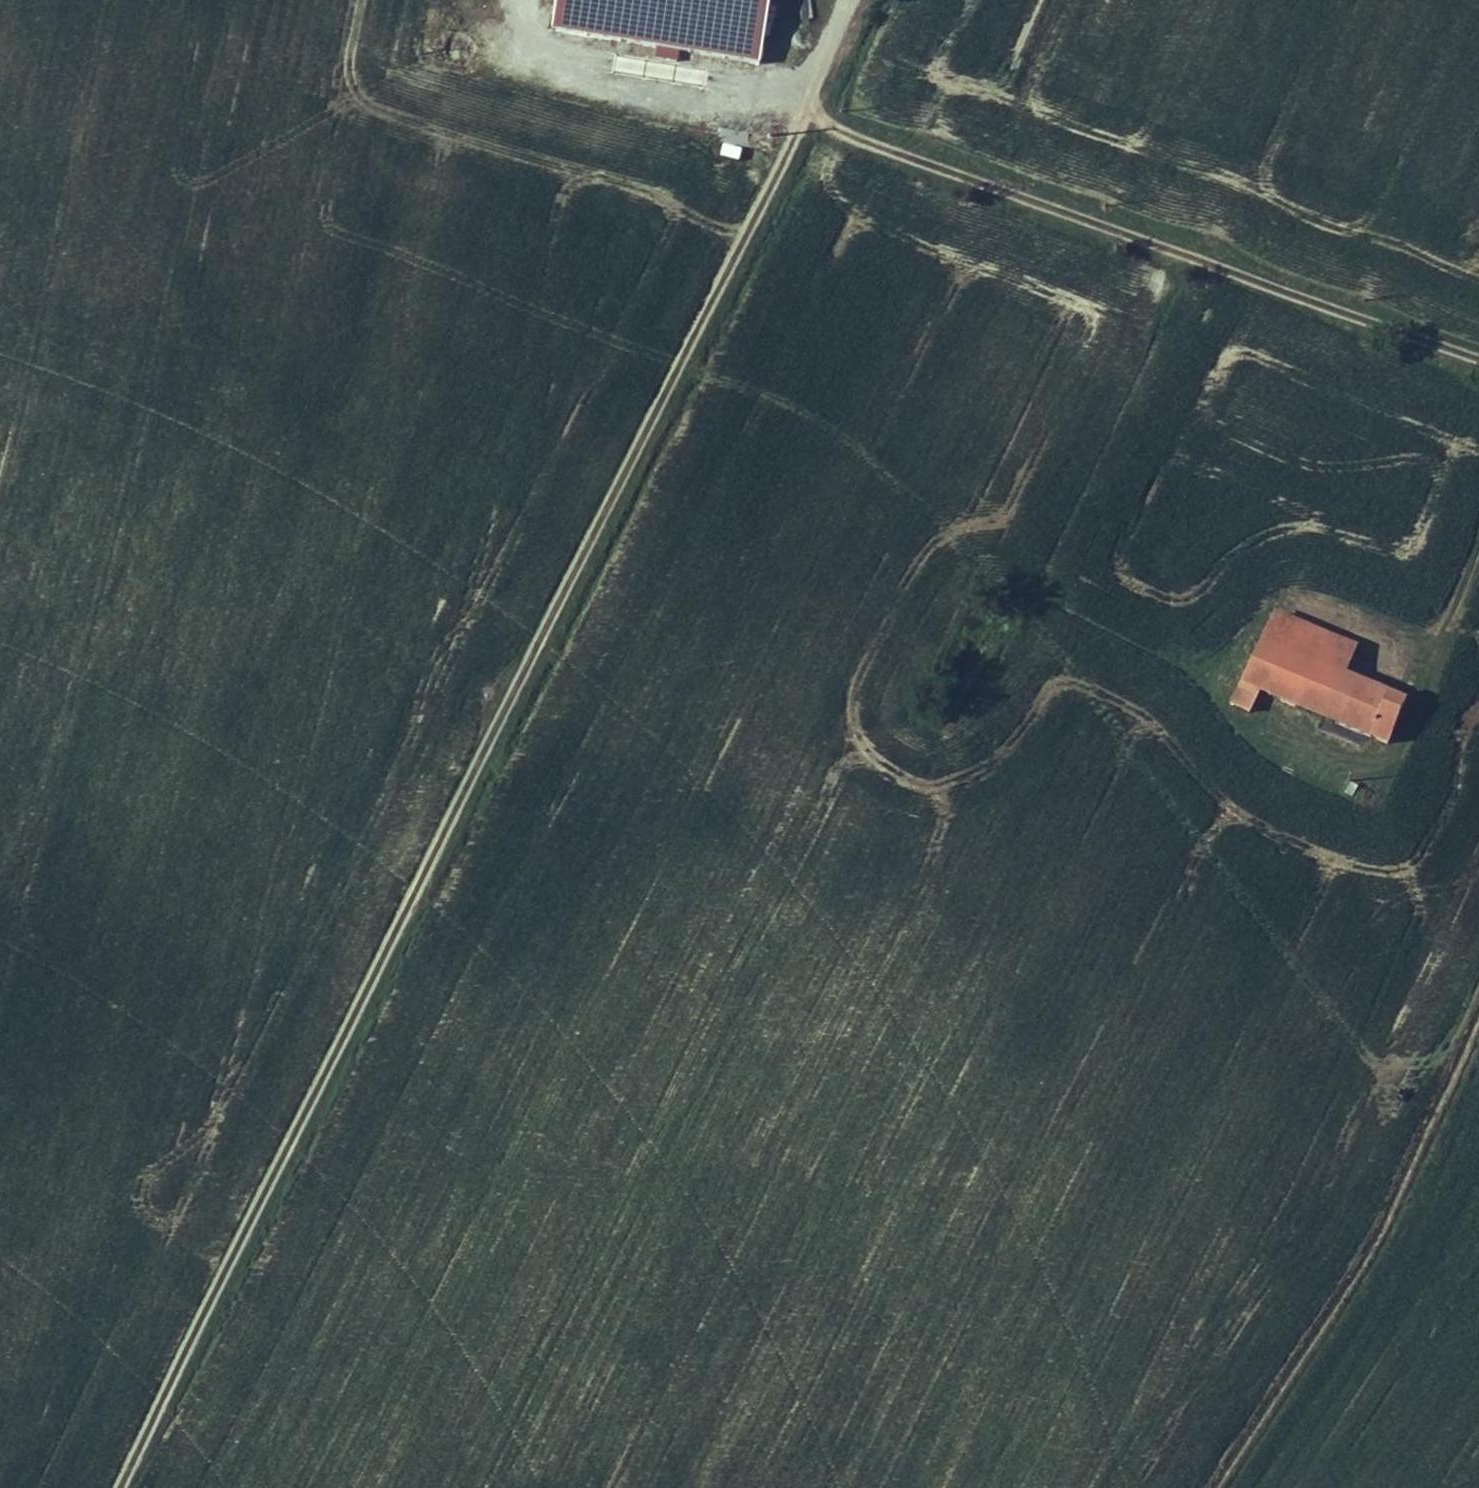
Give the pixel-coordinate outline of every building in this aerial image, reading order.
[(773,0),(558,0),(554,31),(764,61),(773,0)] [(675,78),(699,83),(701,72),(677,67),(675,78)] [(1253,632),(1309,655),(1321,626),(1264,603),(1253,632)] [(1253,632),(1236,677),(1252,684),(1380,735),(1398,691),(1309,655),(1253,632)] [(1245,703),(1252,684),(1236,677),(1228,696),(1245,703)]
